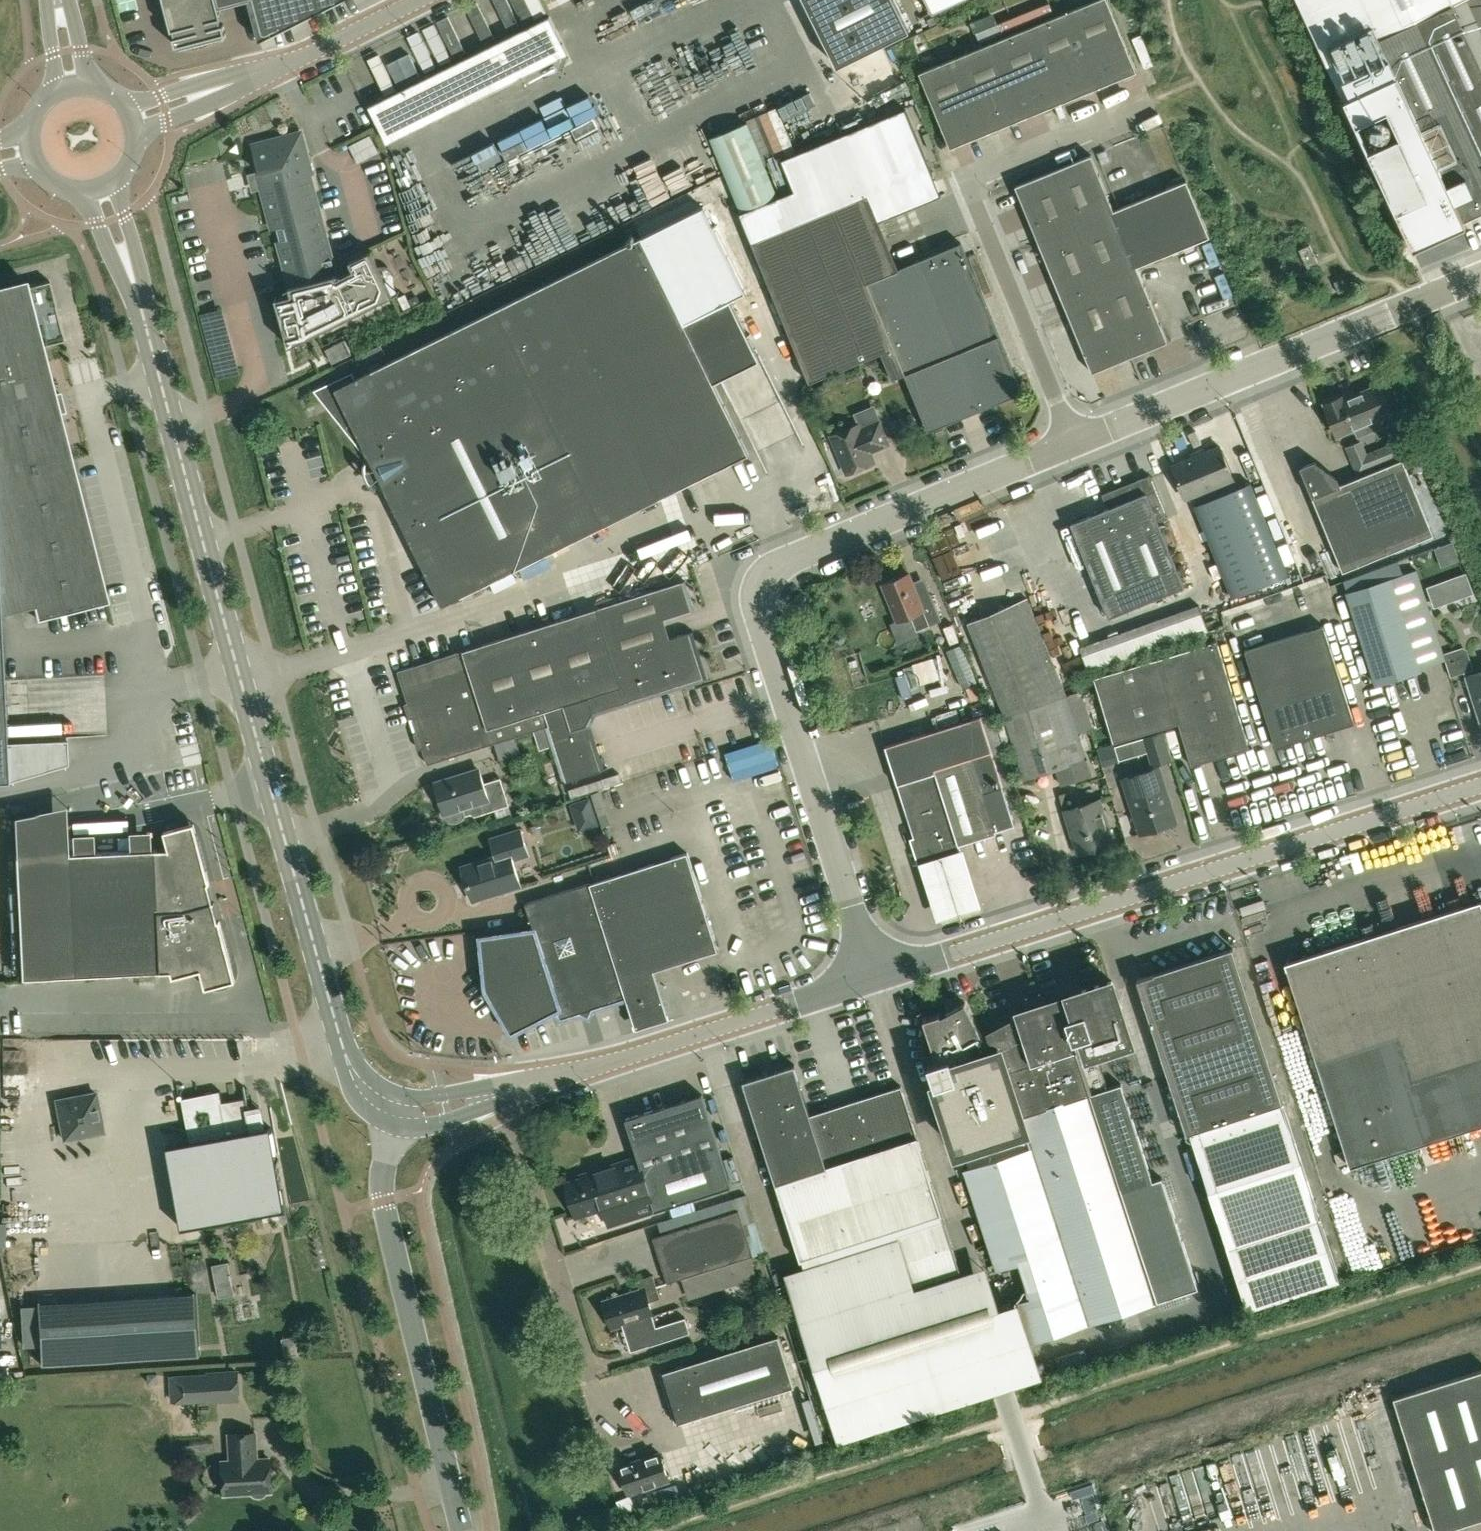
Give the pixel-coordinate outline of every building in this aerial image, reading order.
[(171,29),(173,29),(175,36),(173,36),(176,45),(226,32),(223,23),(221,23),(220,17),(222,16),(217,0),(164,0),(171,29)] [(336,0),(251,0),(260,35),(258,35),(259,39),(336,0)] [(896,0),(805,0),(838,65),(911,29),(896,0)] [(1138,71),(1109,0),(1094,0),(920,71),(951,147),(1138,71)] [(958,0),(926,0),(932,13),(958,0)] [(1341,98),(1396,73),(1464,219),(1480,211),(1480,65),(1453,4),(1462,0),(1296,0),(1341,98)] [(387,143),(568,52),(550,15),(368,105),(387,143)] [(796,189),(742,211),(811,380),(883,351),(894,377),(907,372),(930,429),(1023,391),(961,241),(893,269),(874,222),(941,194),(906,107),(783,158),(796,189)] [(748,122),(710,137),(741,211),(778,195),(748,122)] [(337,276),(311,174),(315,173),(311,157),(307,158),(300,131),(252,143),(259,171),(255,172),(259,188),(263,187),(274,228),(278,227),(282,239),(277,240),(292,297),(278,301),(278,300),(276,300),(289,350),(400,295),(399,294),(396,295),(394,292),(394,290),(393,288),(393,286),(393,283),(393,281),(393,280),(393,278),(393,277),(392,276),(392,274),(391,273),(390,272),(388,270),(386,269),(385,269),(383,268),(381,268),(379,268),(378,268),(370,250),(349,260),(353,269),(337,276)] [(493,139),(505,159),(519,152),(508,131),(493,139)] [(375,134),(354,139),(358,156),(379,150),(375,134)] [(1187,179),(1114,209),(1091,154),(1016,185),(1093,371),(1168,340),(1137,265),(1210,235),(1187,179)] [(685,323),(642,237),(355,378),(352,374),(319,390),(368,454),(442,604),(749,453),(709,372),(755,349),(731,300),(685,323)] [(1299,249),(1307,266),(1318,261),(1310,244),(1299,249)] [(8,781),(68,763),(67,738),(6,741),(0,615),(34,606),(37,616),(108,598),(44,345),(64,339),(49,280),(28,285),(0,293),(0,781),(8,781)] [(325,348),(332,362),(351,352),(344,339),(325,348)] [(1392,411),(1380,383),(1369,388),(1344,398),(1342,394),(1323,402),(1336,434),(1353,427),(1357,437),(1383,426),(1380,416),(1381,415),(1392,411)] [(845,471),(879,462),(875,443),(889,439),(882,410),(833,422),(845,471)] [(1186,497),(1233,478),(1220,446),(1172,465),(1186,497)] [(1433,533),(1428,522),(1402,458),(1340,484),(1337,476),(1315,460),(1300,466),(1343,570),(1433,533)] [(1107,507),(1070,522),(1109,616),(1184,585),(1158,521),(1167,517),(1149,474),(1102,494),(1107,507)] [(1288,575),(1254,491),(1199,513),(1233,597),(1288,575)] [(918,630),(942,620),(932,594),(920,598),(910,573),(885,583),(900,619),(912,615),(918,630)] [(1375,682),(1421,668),(1420,666),(1445,658),(1428,605),(1403,612),(1392,577),(1346,591),(1375,682)] [(596,710),(703,676),(688,631),(664,639),(658,620),(694,609),(685,579),(397,670),(427,763),(549,725),(566,780),(601,770),(587,726),(596,710)] [(1062,783),(1092,774),(1068,696),(1029,597),(968,622),(1006,714),(1025,775),(1056,766),(1062,783)] [(1276,746),(1354,722),(1323,625),(1245,649),(1276,746)] [(1191,764),(1249,746),(1217,639),(1094,675),(1114,741),(1179,722),(1191,764)] [(937,652),(914,658),(919,679),(942,674),(937,652)] [(1465,675),(1480,723),(1480,670),(1465,675)] [(1014,822),(991,749),(980,715),(885,745),(921,860),(960,847),(958,843),(996,831),(995,828),(1014,822)] [(1171,758),(1163,730),(1131,740),(1135,754),(1148,750),(1152,763),(1171,758)] [(1119,761),(1115,746),(1114,743),(1097,747),(1103,766),(1119,761)] [(1145,831),(1176,821),(1159,767),(1123,778),(1135,816),(1139,815),(1145,831)] [(478,768),(435,781),(442,802),(440,807),(441,812),(443,817),(447,820),(452,822),(457,821),(462,818),(466,814),(470,812),(475,815),(483,812),(494,809),(509,804),(500,777),(482,782),(478,768)] [(598,822),(589,795),(572,801),(581,828),(598,822)] [(1079,851),(1113,840),(1099,798),(1065,809),(1079,851)] [(206,988),(236,980),(194,822),(164,830),(169,848),(15,856),(21,978),(172,971),(173,977),(201,969),(206,988)] [(512,860),(528,855),(519,828),(490,837),(496,854),(462,865),(473,898),(497,890),(498,892),(520,884),(512,860)] [(657,981),(653,970),(718,949),(687,852),(591,883),(591,882),(525,903),(530,919),(532,929),(482,937),(487,987),(511,1031),(556,1008),(560,1015),(561,1017),(579,1011),(579,1009),(583,1000),(592,1005),(593,1007),(628,996),(627,994),(635,979),(646,985),(657,981)] [(966,857),(919,872),(937,930),(984,916),(966,857)] [(1480,1124),(1480,901),(1288,962),(1351,1165),(1480,1124)] [(1340,1277),(1283,1102),(1233,946),(1137,977),(1187,1131),(1191,1130),(1248,1307),(1340,1277)] [(1144,972),(1154,969),(1151,959),(1141,962),(1144,972)] [(940,1013),(923,1018),(935,1056),(938,1055),(940,1060),(928,1064),(935,1086),(936,1085),(957,1149),(963,1147),(1024,1128),(1030,1147),(969,1167),(964,1169),(997,1270),(1019,1263),(1027,1286),(1030,1296),(1016,1301),(1018,1307),(1030,1343),(1031,1342),(1160,1301),(1198,1288),(1162,1177),(1154,1180),(1122,1084),(1092,1094),(1080,1057),(1132,1040),(1112,980),(1070,994),(1073,1003),(1064,1006),(1061,999),(999,1019),(1001,1026),(985,1034),(965,1002),(940,1015),(940,1013)] [(795,1064),(743,1081),(801,1260),(942,1215),(901,1086),(811,1114),(795,1064)] [(190,1143),(170,1147),(186,1229),(289,1209),(273,1127),(266,1129),(263,1113),(249,1115),(246,1096),(222,1101),(220,1089),(217,1090),(181,1097),(185,1119),(190,1142),(190,1143)] [(64,1140),(103,1132),(96,1093),(56,1100),(64,1140)] [(567,1199),(571,1201),(576,1214),(603,1205),(609,1224),(731,1185),(702,1094),(625,1118),(638,1157),(590,1172),(591,1175),(566,1183),(567,1187),(565,1191),(567,1199)] [(730,1159),(735,1183),(745,1180),(739,1157),(730,1159)] [(667,1282),(752,1256),(738,1210),(652,1236),(667,1282)] [(960,1270),(944,1219),(858,1247),(784,1270),(800,1322),(960,1270)] [(221,1294),(239,1289),(231,1257),(212,1261),(221,1294)] [(652,1314),(648,1301),(660,1297),(653,1274),(637,1279),(639,1288),(603,1299),(612,1327),(622,1323),(630,1349),(648,1344),(688,1331),(684,1316),(655,1326),(652,1314)] [(196,1293),(135,1297),(138,1357),(200,1353),(196,1293)] [(679,1422),(795,1386),(779,1335),(663,1370),(679,1422)] [(1480,1516),(1480,1369),(1394,1396),(1437,1530),(1480,1516)] [(170,1375),(171,1400),(239,1396),(238,1371),(170,1375)] [(225,1493),(272,1490),(270,1457),(257,1458),(255,1431),(230,1433),(231,1459),(223,1460),(225,1493)] [(629,1493),(669,1479),(660,1451),(620,1465),(629,1493)]
